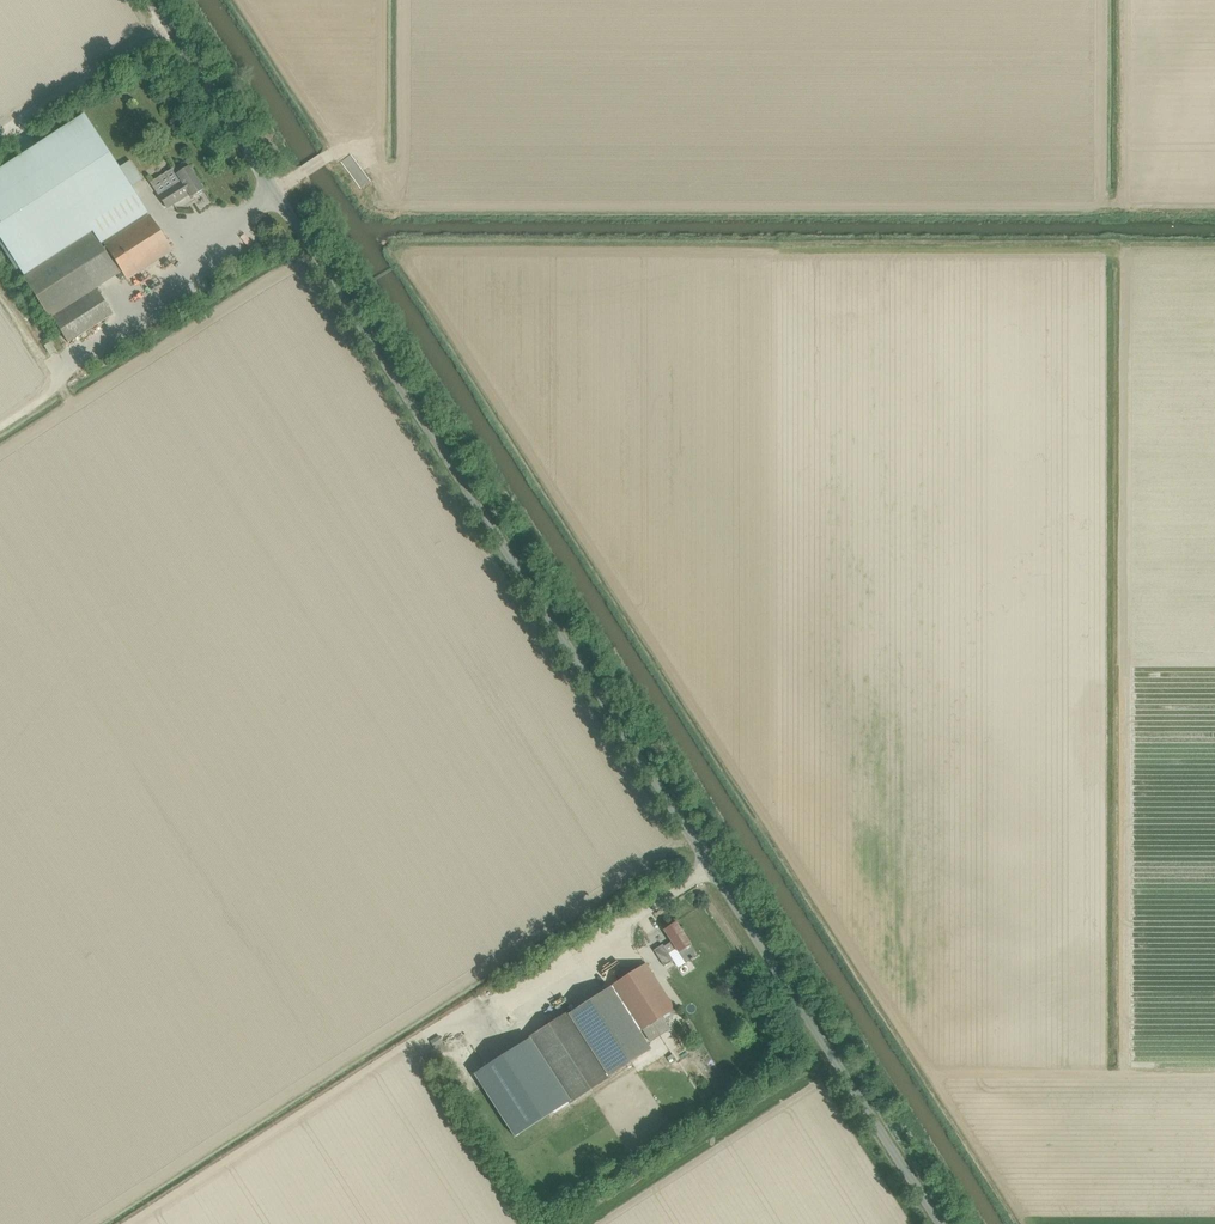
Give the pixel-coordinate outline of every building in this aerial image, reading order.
[(25,277),(93,233),(88,226),(137,195),(85,115),(0,170),(0,238),(25,277)] [(203,189),(188,166),(186,164),(184,162),(181,163),(173,168),(176,174),(181,181),(159,195),(167,208),(189,193),(191,197),(203,189)] [(122,272),(127,280),(172,251),(149,215),(104,244),(106,247),(103,249),(93,233),(25,277),(68,343),(113,314),(96,288),(122,272)] [(31,317),(24,322),(30,330),(37,325),(31,317)] [(675,922),(663,930),(671,941),(663,946),(662,944),(653,950),(664,966),(672,960),(668,953),(675,948),(685,963),(690,959),(691,960),(693,959),(693,958),(697,955),(686,938),(686,939),(675,922)] [(608,954),(613,939),(598,935),(594,949),(608,954)] [(661,1017),(674,1008),(645,963),(610,986),(569,1013),(528,1039),(569,1102),(610,1075),(650,1049),(639,1031),(641,1030),(649,1042),(669,1029),(661,1017)] [(512,1049),(553,1112),(569,1102),(528,1039),(512,1049)] [(512,1049),(474,1074),(514,1137),(553,1112),(512,1049)]
